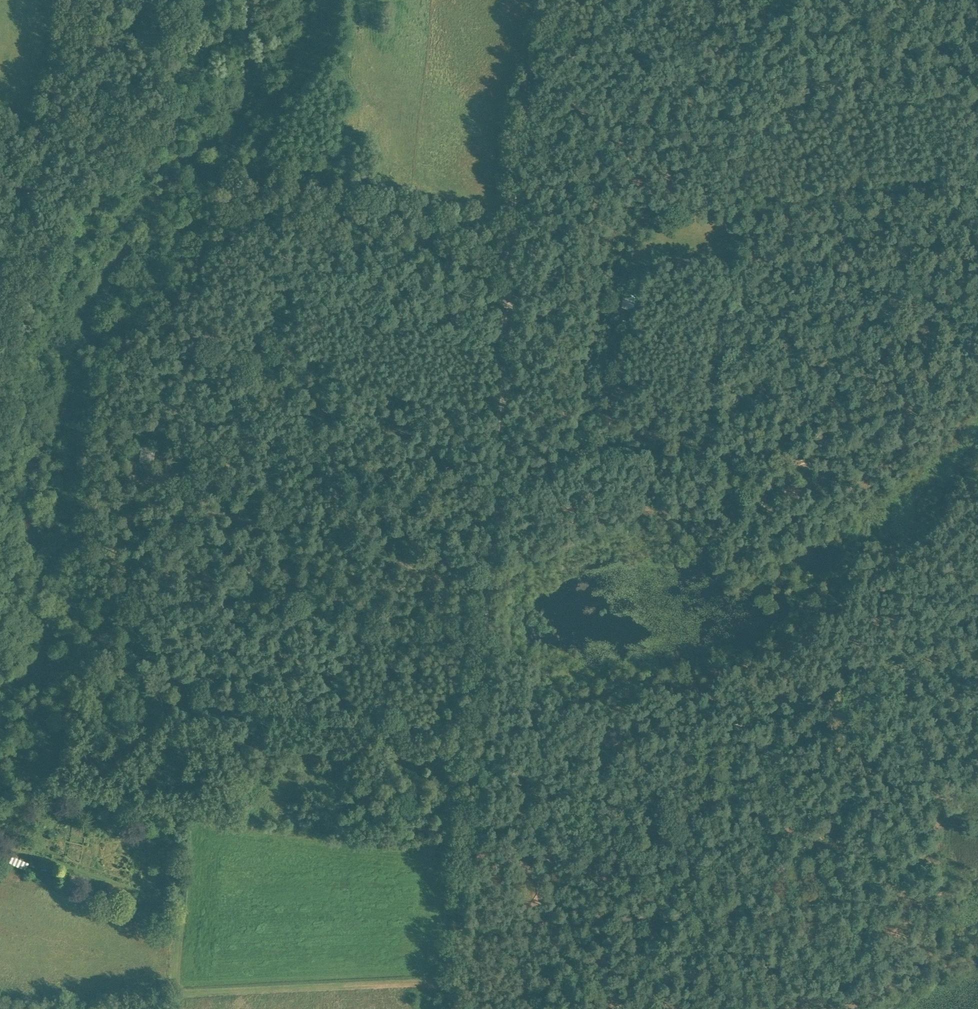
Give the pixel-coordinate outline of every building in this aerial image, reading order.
[(134,463),(153,463),(154,443),(139,443),(139,452),(134,451),(134,463)]
